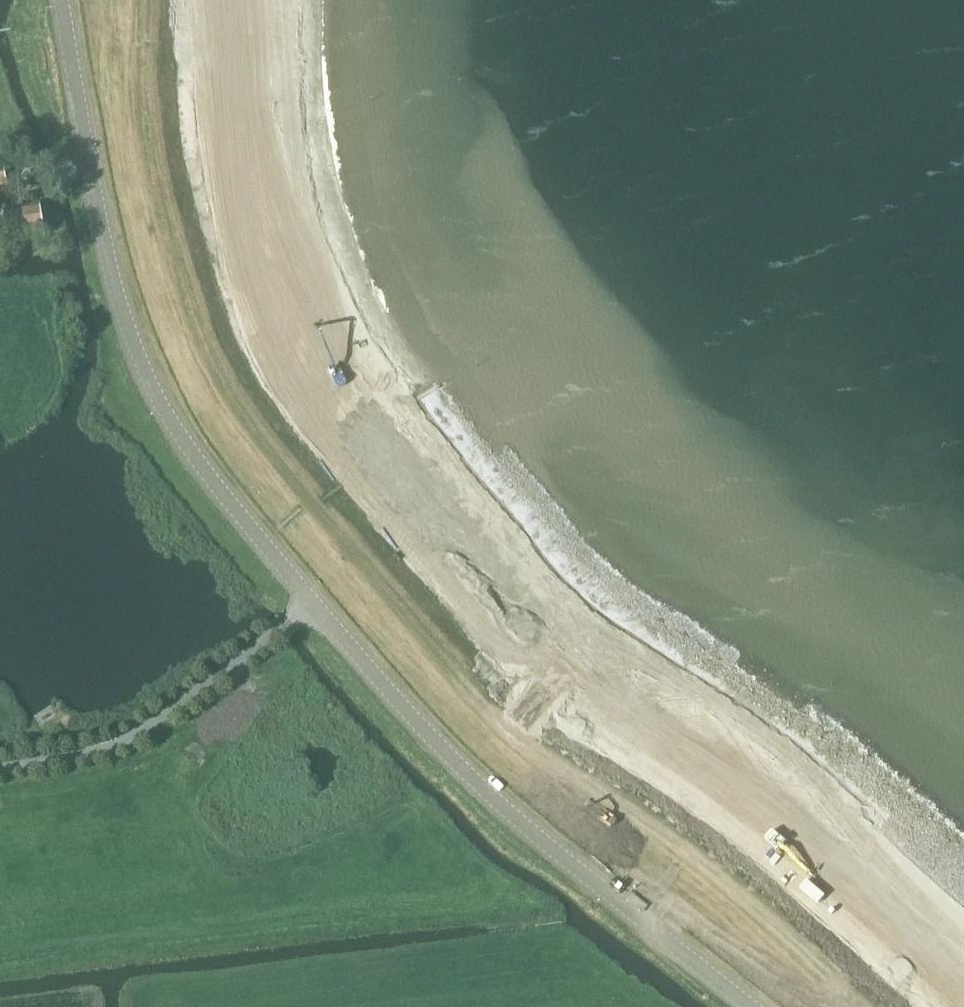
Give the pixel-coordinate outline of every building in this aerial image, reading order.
[(9,188),(6,170),(0,171),(0,190),(9,188)] [(47,239),(42,207),(7,213),(10,229),(0,231),(0,247),(47,239)]
